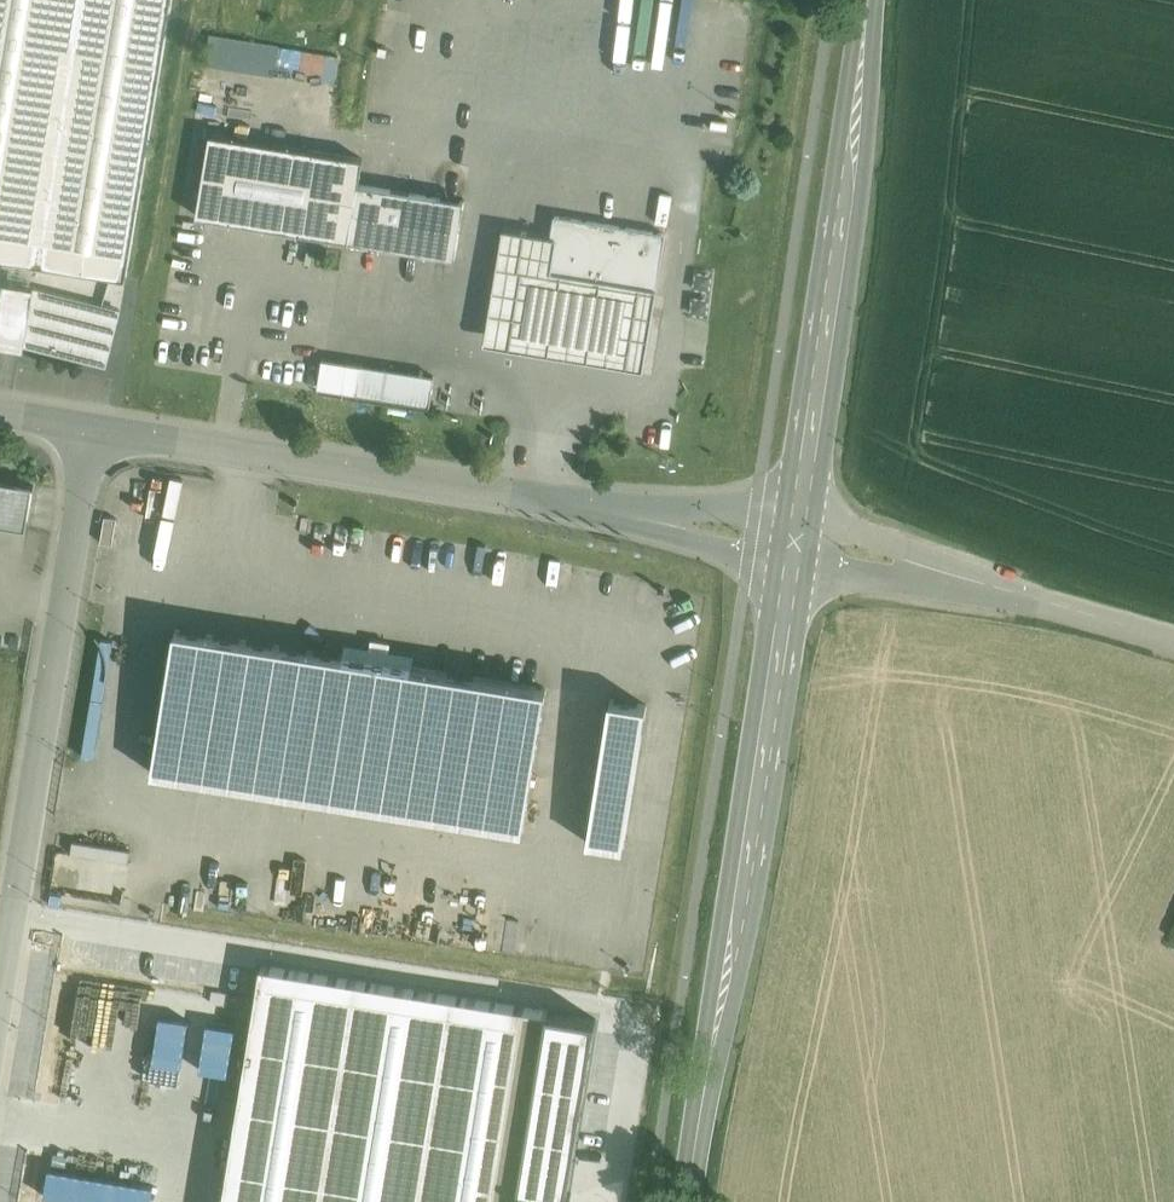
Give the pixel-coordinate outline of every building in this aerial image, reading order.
[(127,276),(170,16),(172,0),(0,0),(0,255),(127,276)] [(699,2),(716,3),(715,21),(728,22),(730,0),(699,0),(699,2)] [(204,56),(320,79),(325,51),(210,28),(204,56)] [(341,154),(211,132),(197,214),(292,229),(292,230),(349,239),(359,183),(363,158),(341,154)] [(359,183),(349,239),(455,256),(465,200),(359,183)] [(673,234),(560,216),(556,237),(563,238),(558,269),(573,272),(572,280),(629,290),(630,284),(664,289),(673,234)] [(563,238),(556,237),(509,230),(490,348),(650,374),(664,289),(630,284),(629,290),(572,280),(573,272),(558,269),(563,238)] [(46,285),(48,279),(84,285),(86,271),(29,261),(25,282),(46,285)] [(5,281),(0,281),(0,334),(25,339),(26,334),(109,355),(121,308),(34,286),(5,281)] [(433,376),(364,364),(359,392),(429,403),(433,376)] [(33,485),(0,479),(0,523),(27,527),(33,485)] [(118,517),(105,515),(101,541),(113,543),(118,517)] [(349,657),(182,629),(158,773),(529,835),(554,690),(417,667),(418,657),(396,653),(397,645),(387,644),(375,642),(374,650),(350,646),(349,657)] [(656,707),(619,701),(595,847),(632,853),(656,707)] [(68,849),(56,847),(52,885),(121,893),(126,844),(70,837),(68,849)] [(223,1201),(569,1201),(600,1022),(264,964),(223,1201)]
